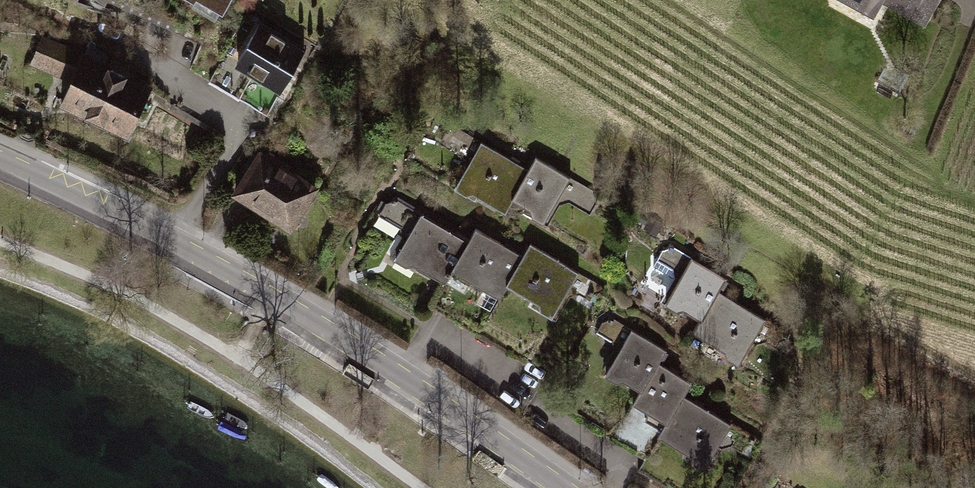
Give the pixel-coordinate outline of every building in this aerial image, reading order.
[(915,36),(935,0),(848,0),(915,36)] [(308,53),(238,14),(213,60),(282,98),(308,53)] [(155,71),(44,28),(20,90),(130,133),(155,71)] [(514,160),(465,128),(433,176),(482,208),(514,160)] [(319,188),(252,148),(219,203),(285,243),(319,188)] [(571,183),(525,154),(495,200),(542,229),(571,183)] [(577,179),(569,194),(596,208),(604,194),(577,179)] [(451,254),(403,221),(367,274),(416,307),(451,254)] [(513,269),(465,237),(431,287),(480,319),(513,269)] [(716,274),(666,243),(636,290),(686,322),(716,274)] [(574,283),(525,252),(493,302),(541,333),(574,283)] [(762,322),(714,290),(684,337),(732,368),(762,322)] [(562,361),(612,393),(643,344),(593,312),(562,361)] [(606,411),(653,439),(682,391),(634,363),(606,411)] [(671,410),(642,462),(688,487),(694,487),(723,439),(671,410)]
